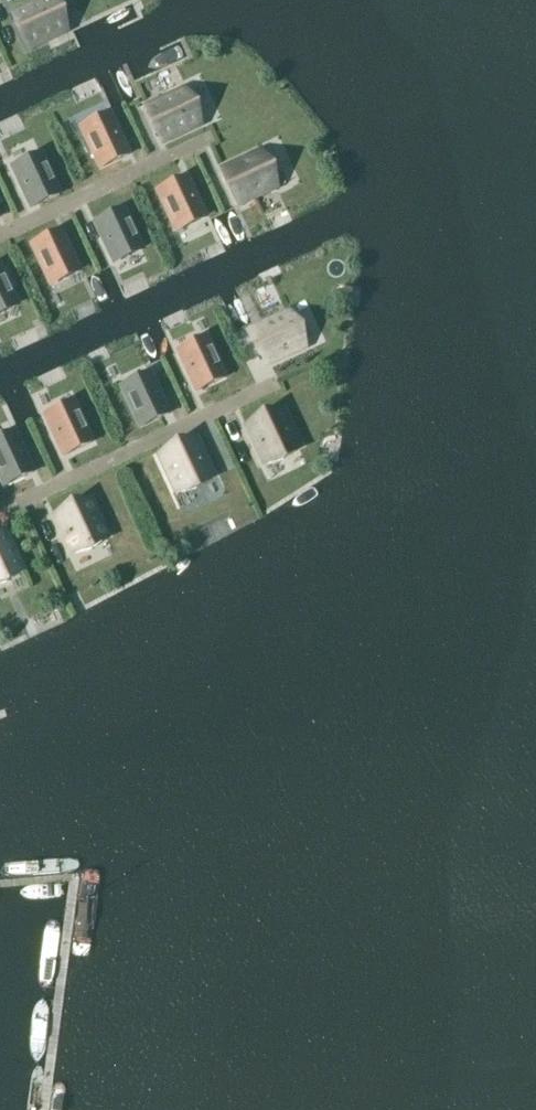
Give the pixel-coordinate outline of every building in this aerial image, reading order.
[(66,31),(61,13),(52,0),(46,0),(44,1),(12,15),(28,49),(60,35),(60,34),(66,31)] [(193,128),(199,125),(194,107),(184,92),(177,95),(177,94),(146,109),(161,143),(193,128)] [(85,137),(100,169),(128,156),(113,124),(110,118),(95,121),(83,130),(86,137),(85,137)] [(269,191),(275,188),(271,169),(260,154),(254,157),(253,157),(222,172),(237,206),(269,191)] [(16,176),(31,209),(59,196),(44,163),(41,157),(26,161),(14,170),(16,176)] [(173,223),(176,229),(191,226),(203,217),(201,210),(186,178),(158,191),(173,223)] [(110,255),(113,261),(128,258),(140,249),(137,242),(138,242),(123,210),(95,223),(110,255)] [(47,277),(50,283),(65,280),(78,271),(75,264),(60,232),(32,245),(47,277)] [(3,314),(16,305),(13,298),(0,270),(0,314),(3,314)] [(297,351),(304,348),(299,330),(288,314),(282,317),(250,332),(266,366),(297,351)] [(181,360),(196,392),(224,379),(209,347),(206,341),(191,344),(179,353),(182,360),(181,360)] [(153,383),(150,377),(135,381),(123,390),(125,396),(140,428),(168,415),(153,383)] [(76,411),(73,405),(58,409),(46,418),(49,424),(63,457),(92,444),(77,411),(76,411)] [(261,459),(264,465),(282,460),(298,449),(295,443),(280,411),(246,427),(261,459)] [(14,435),(0,439),(0,477),(5,487),(33,474),(18,441),(17,441),(14,435)] [(175,487),(178,494),(196,489),(211,478),(208,472),(209,472),(194,440),(160,456),(175,488),(175,487)] [(70,549),(73,555),(91,550),(106,539),(103,533),(89,501),(55,517),(69,549),(70,549)] [(4,533),(0,535),(0,584),(6,582),(21,572),(19,565),(4,533)]
